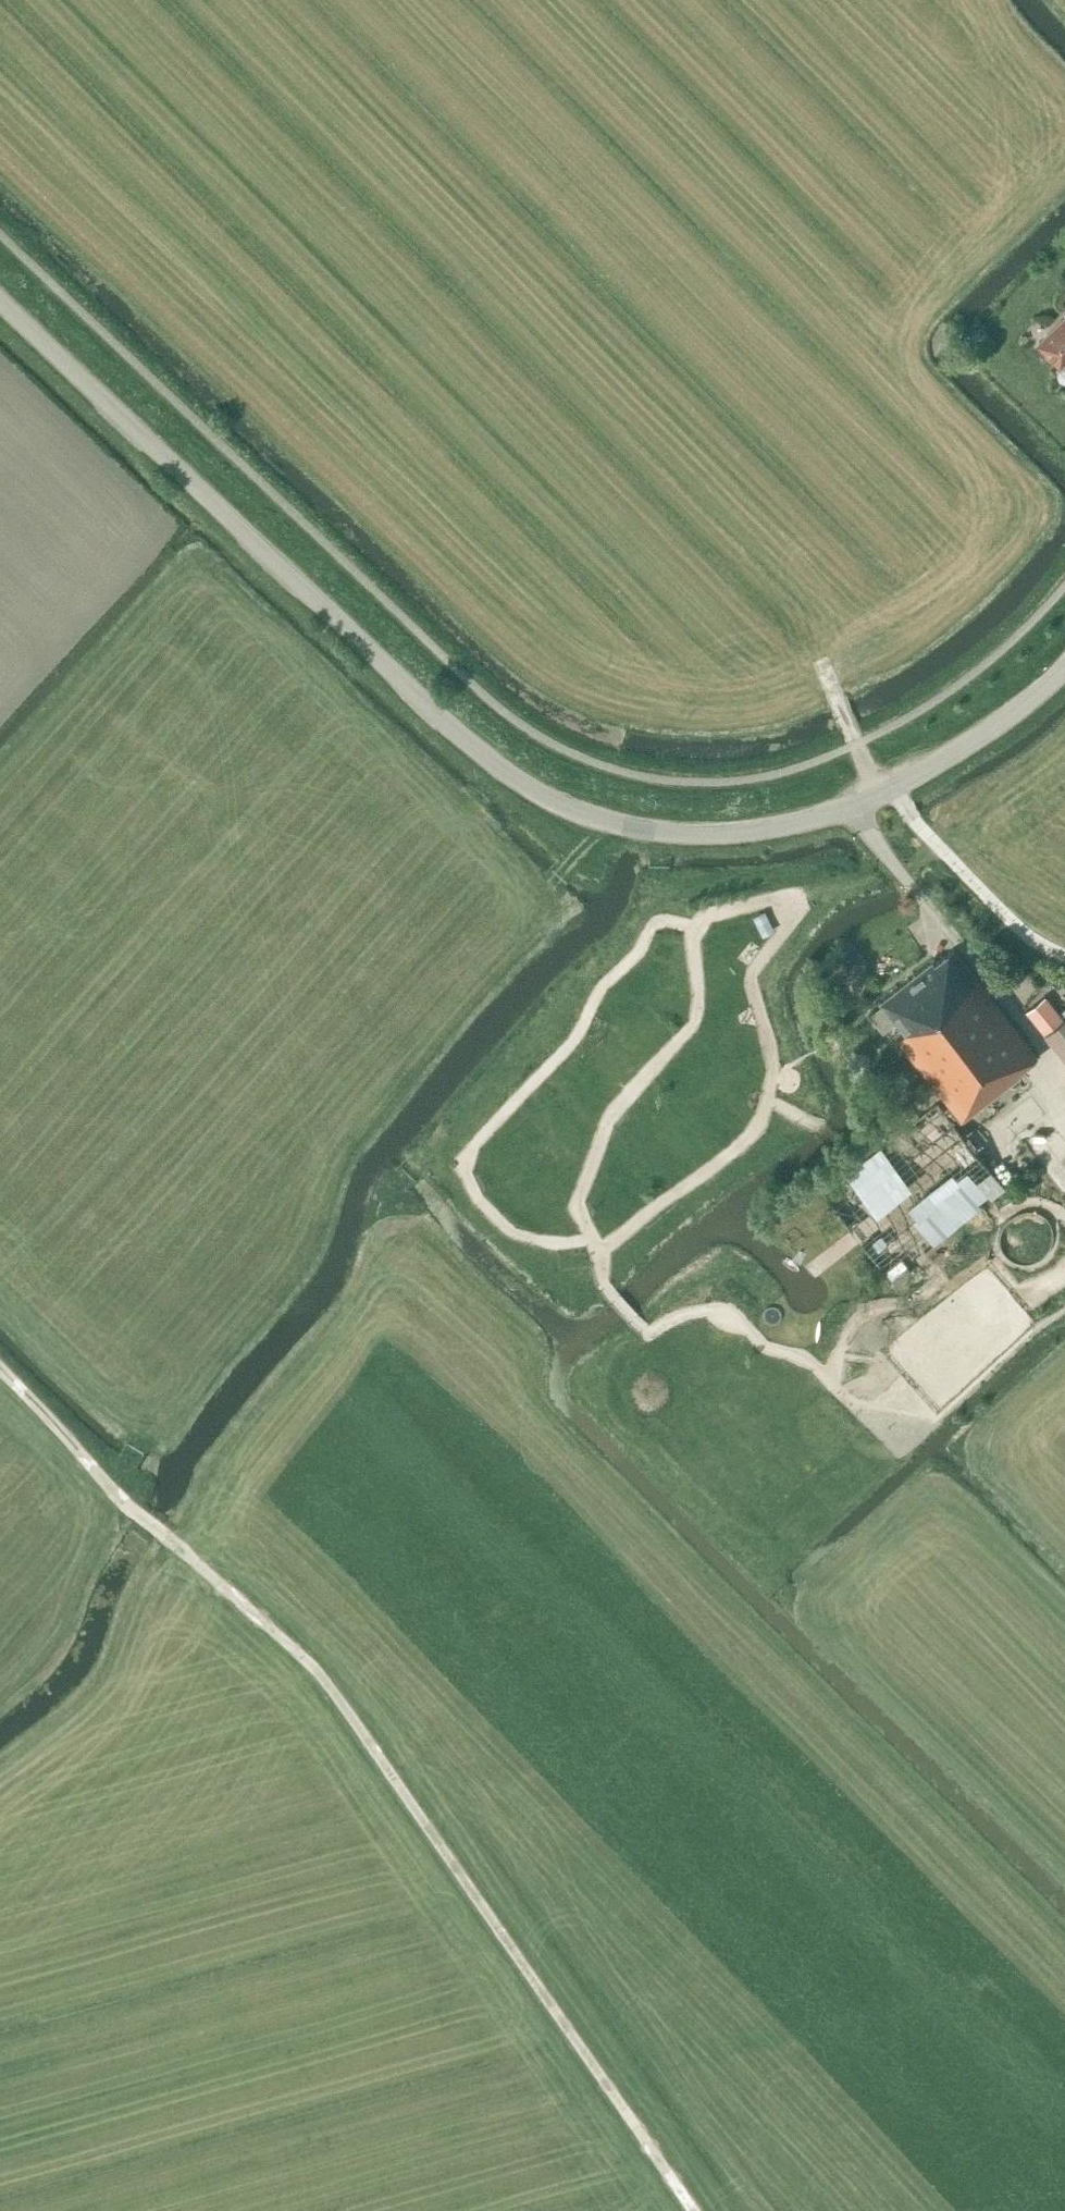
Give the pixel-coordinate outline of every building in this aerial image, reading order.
[(1036,344),(1059,367),(1064,362),(1064,315),(1036,344)] [(952,1109),(946,1114),(937,1103),(823,1194),(890,1280),(1005,1189),(955,1125),(961,1121),(1020,1076),(1018,1073),(1037,1058),(953,949),(934,963),(932,961),(880,1002),(883,1005),(870,1015),(879,1027),(892,1017),(905,1034),(898,1039),(952,1109)] [(1064,1059),(1064,1016),(1062,1018),(1045,998),(1028,1013),(1064,1059)]
